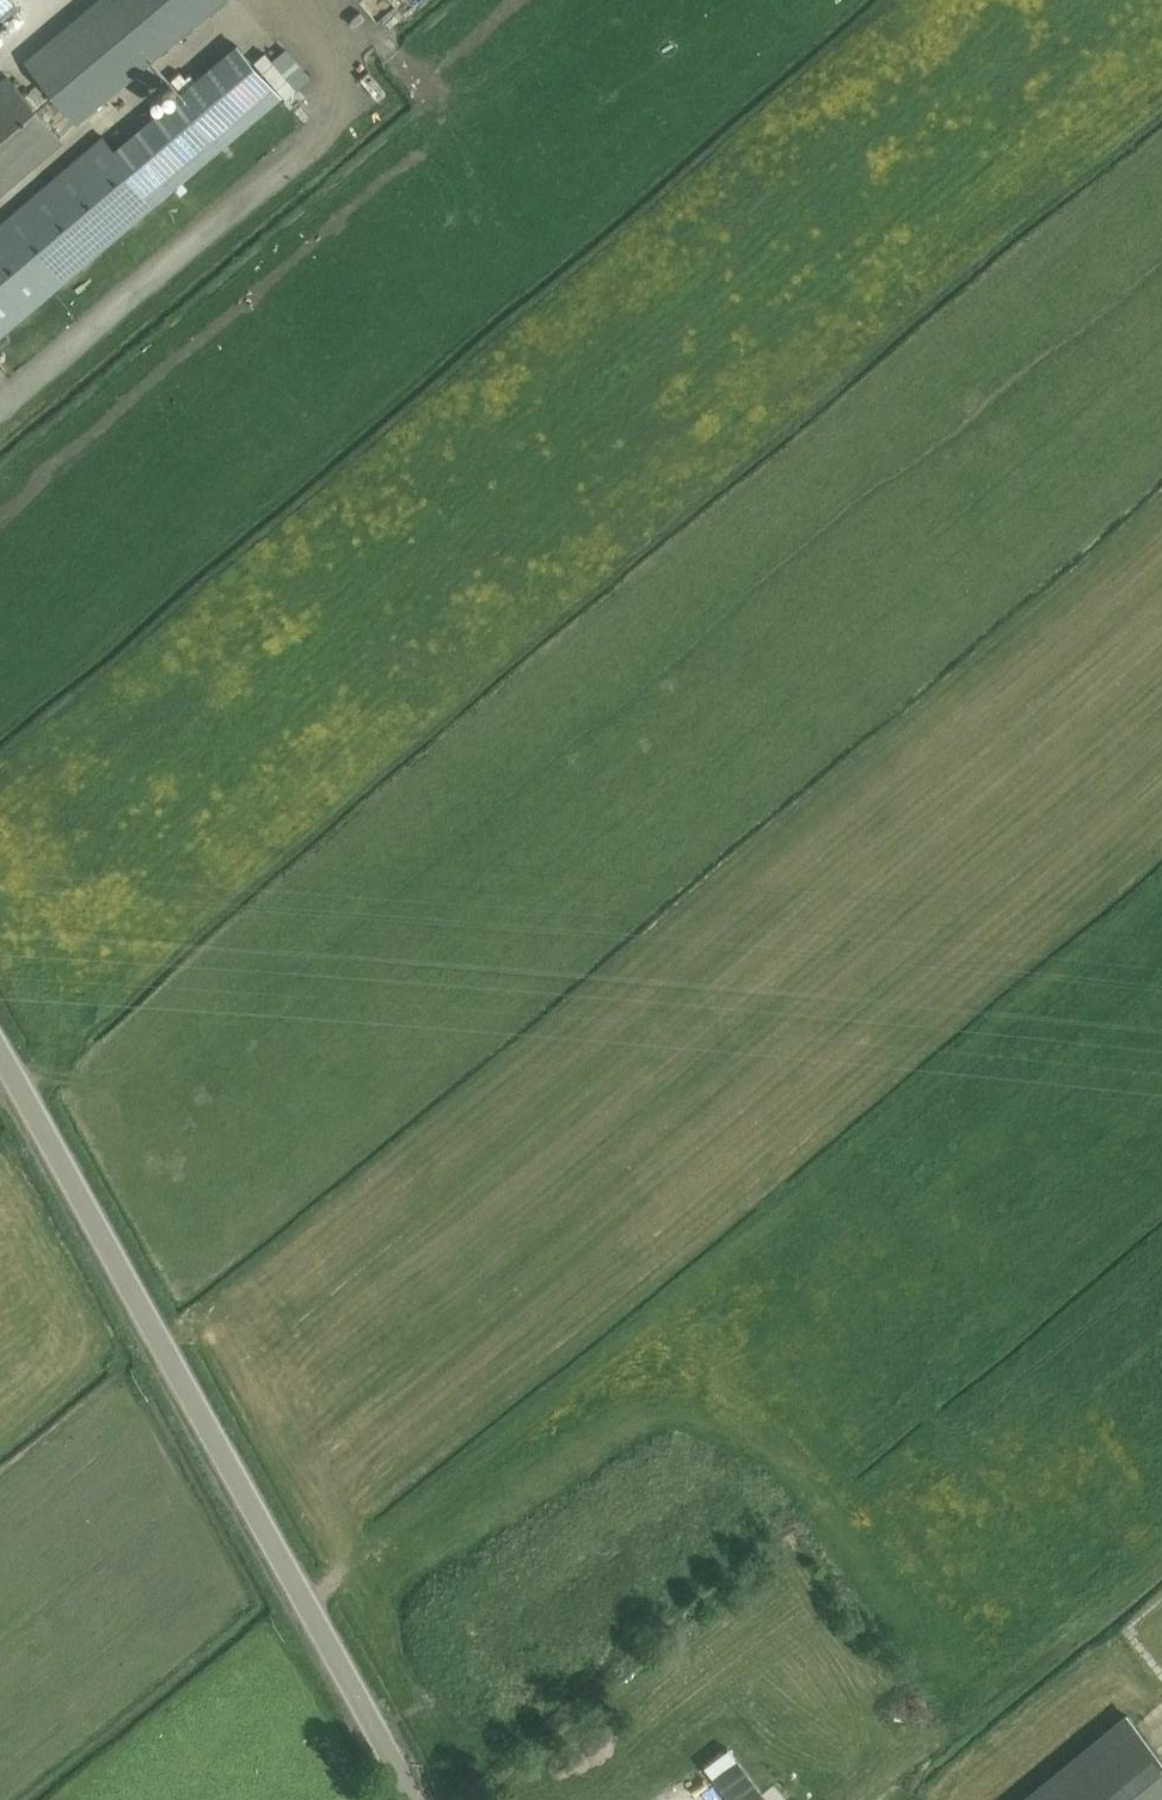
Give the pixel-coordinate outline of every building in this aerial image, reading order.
[(17,7),(11,0),(0,0),(0,21),(17,7)] [(23,59),(76,120),(216,0),(92,0),(23,59)] [(158,203),(280,97),(236,45),(114,152),(102,137),(0,224),(0,338),(158,203)] [(62,143),(6,77),(0,82),(0,195),(62,143)] [(1133,1725),(1043,1799),(1161,1799),(1161,1759),(1133,1725)] [(690,1790),(697,1799),(763,1799),(735,1759),(690,1790)]
